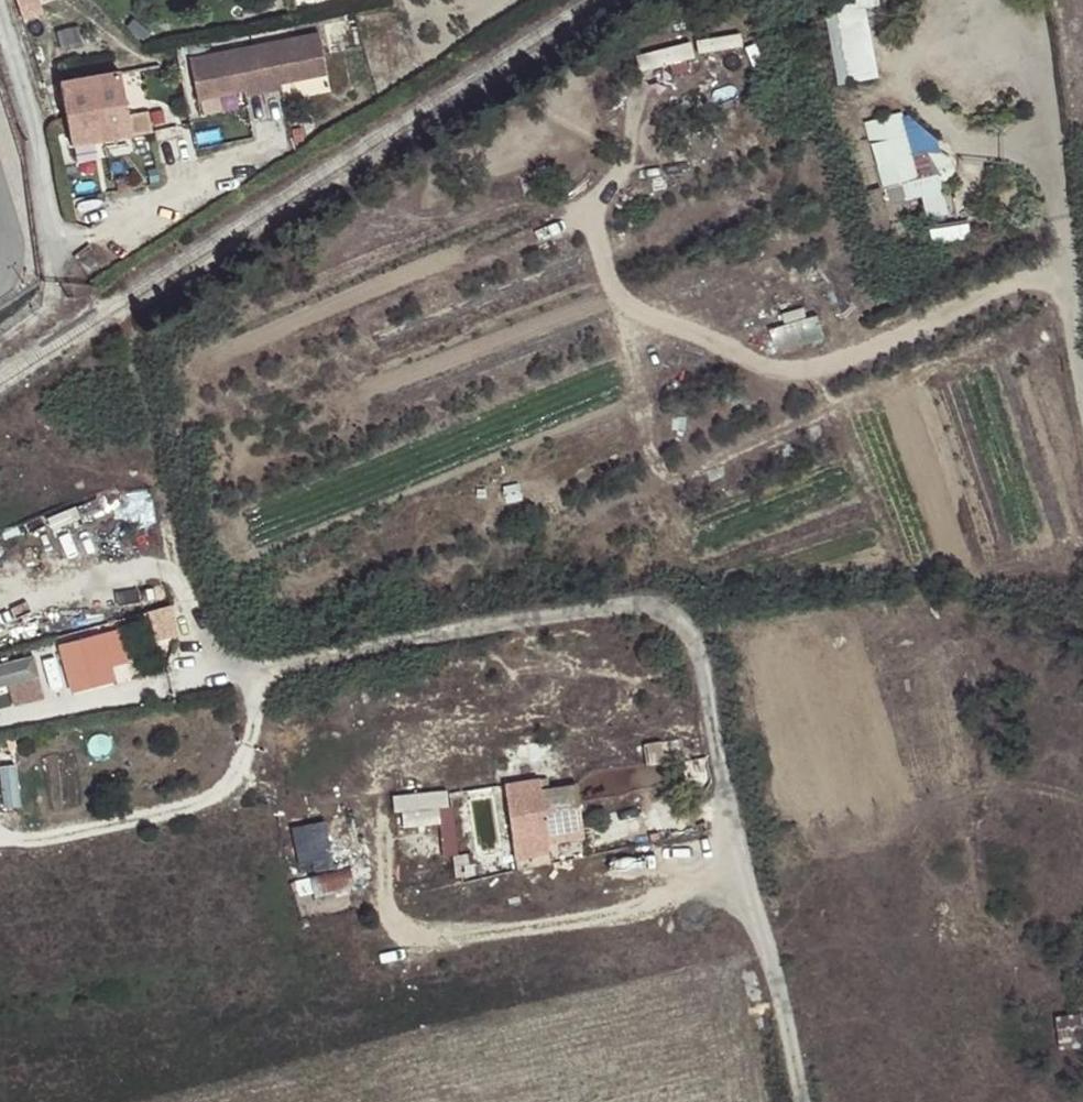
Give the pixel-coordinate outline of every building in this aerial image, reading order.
[(883,77),(877,0),(832,0),(838,81),(883,77)] [(254,47),(189,60),(197,100),(244,91),(245,96),(263,92),(282,89),(281,83),(327,74),(319,34),(254,47)] [(120,71),(60,83),(71,146),(150,132),(147,111),(127,115),(120,71)] [(928,103),(869,119),(892,201),(924,192),(931,216),(957,209),(928,103)] [(773,329),(780,349),(826,334),(819,313),(773,329)] [(157,638),(183,634),(178,602),(152,606),(157,638)] [(121,678),(117,665),(133,660),(123,623),(61,641),(75,691),(121,678)] [(11,682),(15,700),(47,694),(40,653),(0,660),(0,684),(11,682)] [(519,829),(549,824),(542,785),(543,784),(542,776),(511,781),(519,829)] [(549,825),(586,820),(578,778),(543,784),(542,785),(549,825)] [(454,787),(401,791),(403,824),(443,822),(445,852),(459,851),(454,787)] [(296,824),(308,874),(343,866),(332,816),(296,824)] [(315,873),(317,892),(357,886),(355,868),(315,873)] [(1057,1019),(1061,1051),(1082,1049),(1082,1026),(1081,1015),(1057,1019)]
